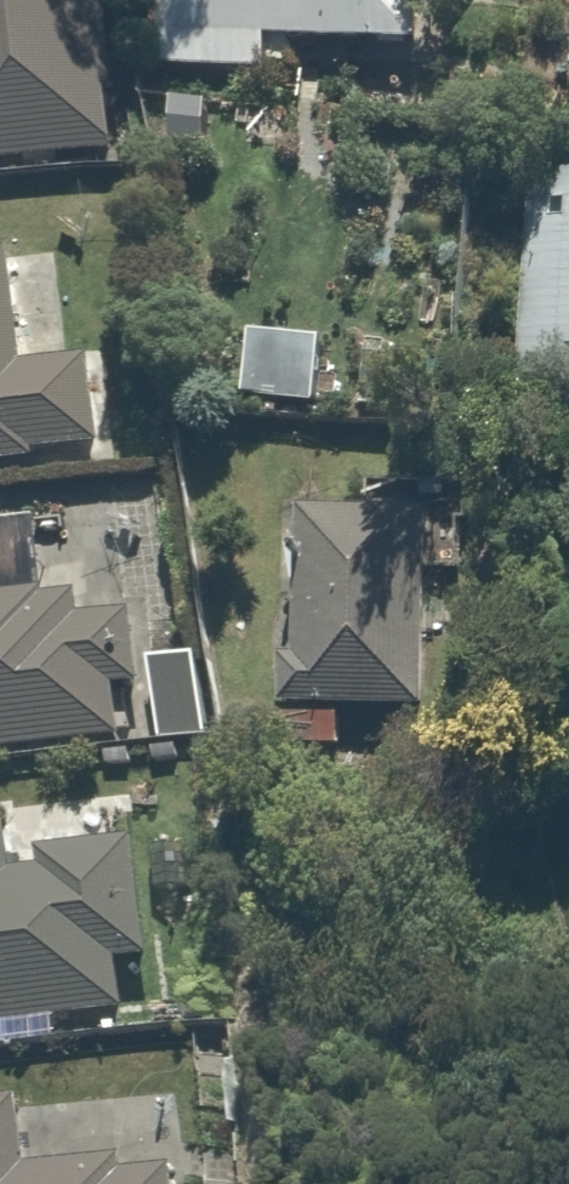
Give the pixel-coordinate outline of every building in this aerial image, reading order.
[(117,149),(111,88),(119,88),(110,0),(0,0),(0,161),(117,149)] [(165,78),(276,83),(278,38),(438,45),(440,0),(168,0),(165,78)] [(540,167),(515,415),(568,420),(568,169),(540,167)] [(40,459),(39,452),(105,445),(94,356),(28,363),(16,246),(0,248),(0,464),(40,459)] [(323,335),(245,329),(239,407),(317,413),(323,335)] [(124,735),(117,683),(145,679),(136,608),(85,614),(82,592),(76,592),(67,514),(0,523),(0,748),(124,735)] [(455,516),(292,521),(298,715),(461,710),(455,516)] [(198,654),(151,659),(160,739),(208,735),(198,654)] [(127,1006),(121,958),(154,954),(139,836),(42,847),(43,867),(17,870),(12,815),(0,816),(0,1022),(127,1006)] [(175,1166),(129,1171),(126,1155),(32,1166),(25,1098),(0,1100),(0,1183),(178,1183),(175,1166)]
